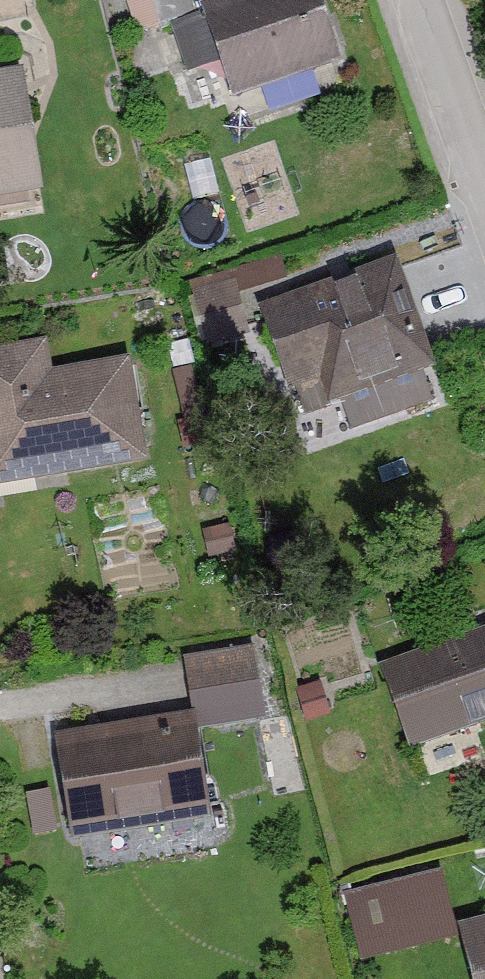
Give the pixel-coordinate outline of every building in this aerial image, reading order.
[(185,0),(120,0),(137,35),(190,11),(185,0)] [(231,101),(333,64),(309,0),(231,0),(198,12),(231,101)] [(31,195),(9,71),(0,72),(0,201),(31,195)] [(428,372),(384,263),(252,315),(284,395),(290,392),(301,418),(335,405),(346,434),(430,401),(420,375),(428,372)] [(125,360),(47,373),(42,343),(0,350),(0,489),(143,465),(125,360)] [(376,673),(407,756),(484,726),(484,632),(376,673)] [(246,655),(184,663),(194,734),(256,726),(246,655)] [(68,843),(198,823),(182,721),(48,742),(57,797),(25,802),(30,837),(67,831),(68,843)] [(449,941),(435,879),(346,899),(360,962),(449,941)] [(455,933),(468,978),(484,978),(484,925),(455,933)]
